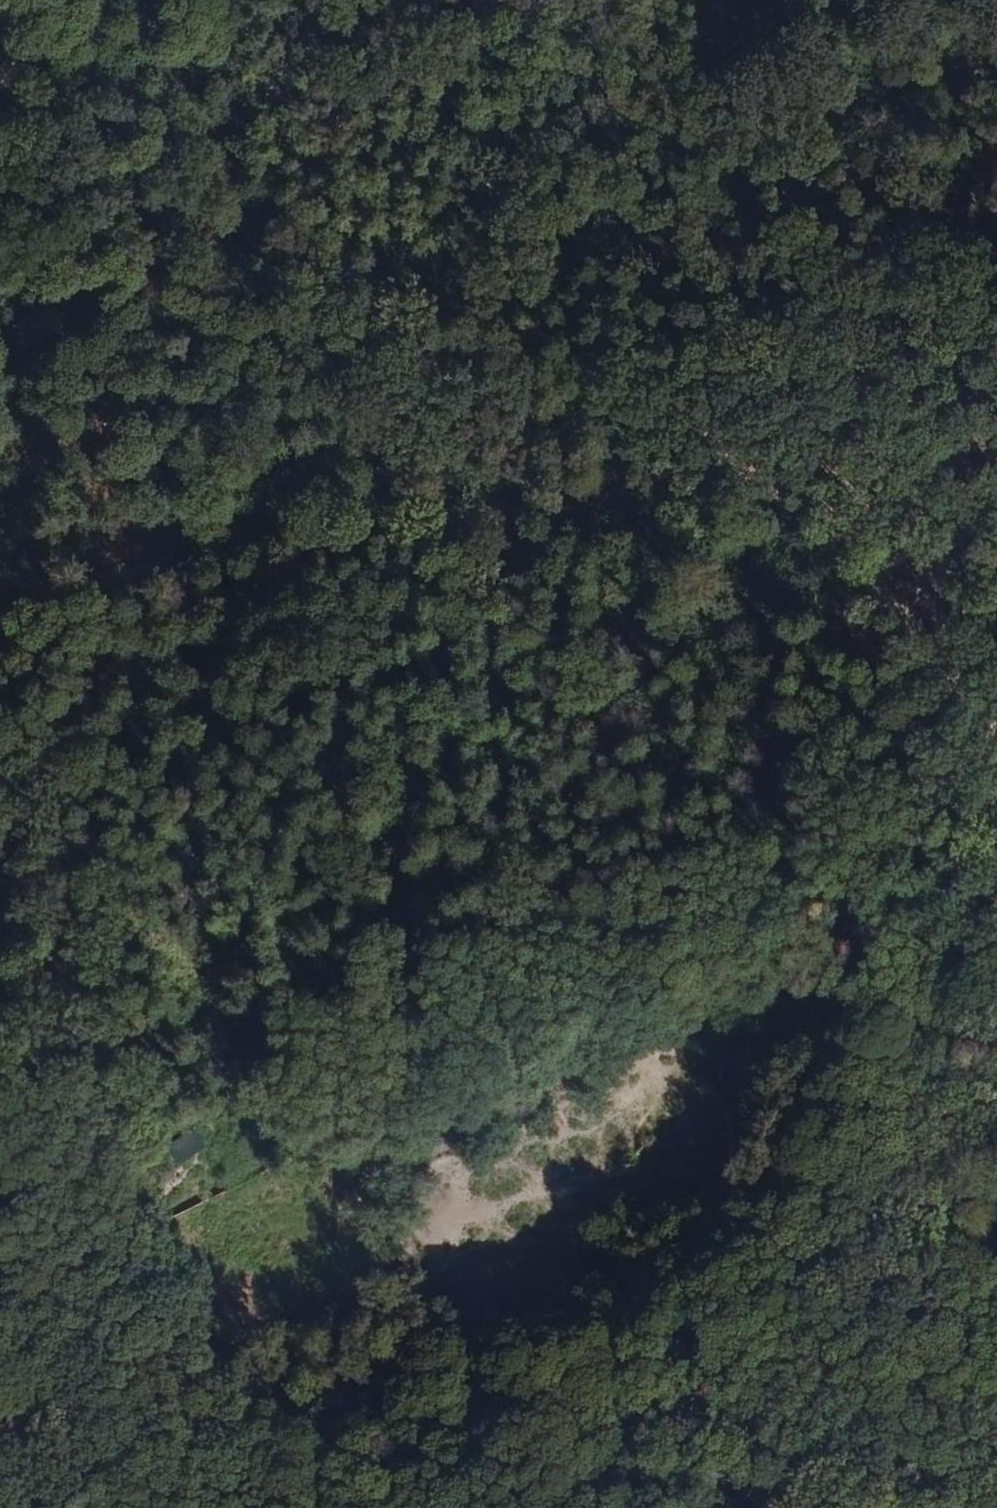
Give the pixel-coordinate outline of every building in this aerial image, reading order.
[(172,1141),(181,1164),(208,1151),(200,1126),(172,1141)] [(164,1254),(167,1240),(156,1237),(152,1253),(164,1254)]
